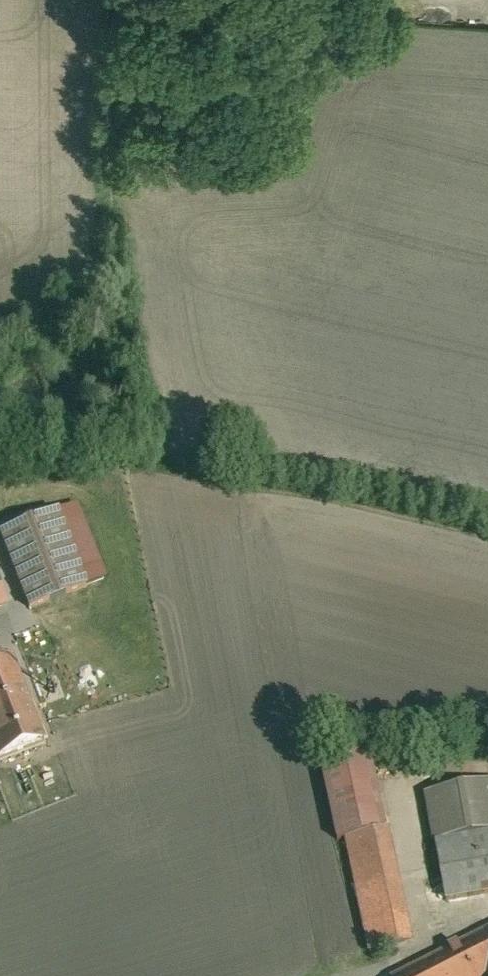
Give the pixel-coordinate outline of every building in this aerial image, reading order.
[(58,515),(3,536),(17,574),(74,552),(66,531),(59,514),(58,515)] [(87,522),(66,531),(74,552),(82,573),(104,565),(87,522)] [(74,552),(17,574),(32,612),(89,590),(82,573),(74,552)] [(9,656),(0,659),(0,697),(22,688),(9,656)] [(0,697),(0,758),(43,742),(22,688),(0,697)] [(333,760),(322,762),(339,842),(347,840),(388,831),(371,751),(333,760)] [(428,797),(437,845),(487,836),(487,786),(428,797)] [(388,831),(347,840),(371,954),(417,945),(390,830),(388,831)] [(437,845),(446,901),(487,894),(487,836),(437,845)] [(397,975),(487,975),(487,930),(397,975)]
